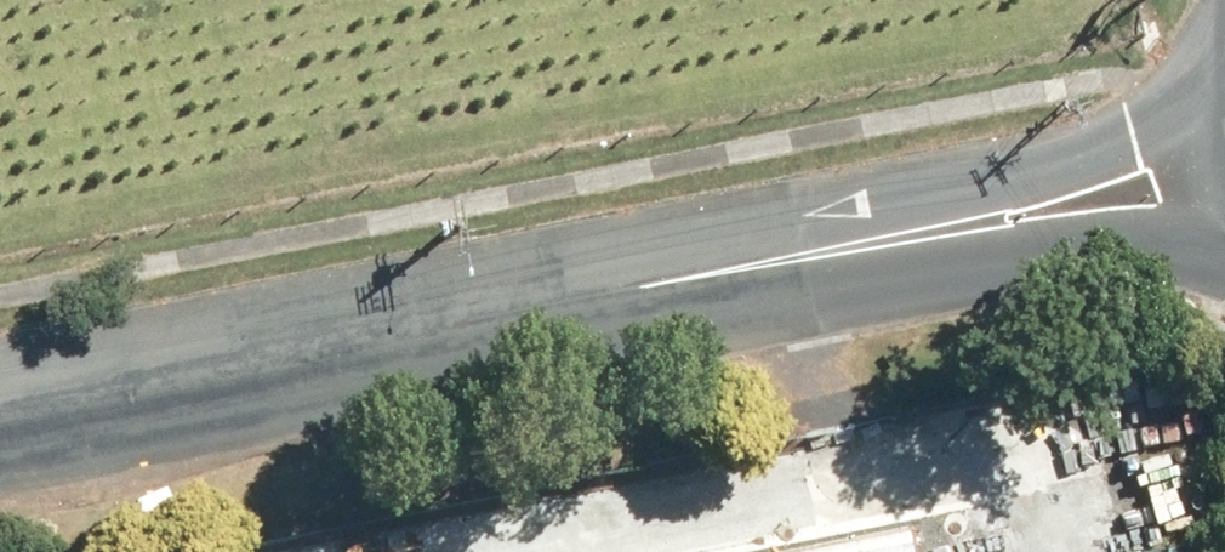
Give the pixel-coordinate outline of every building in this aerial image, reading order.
[(648,551),(902,551),(892,502),(648,551)]
